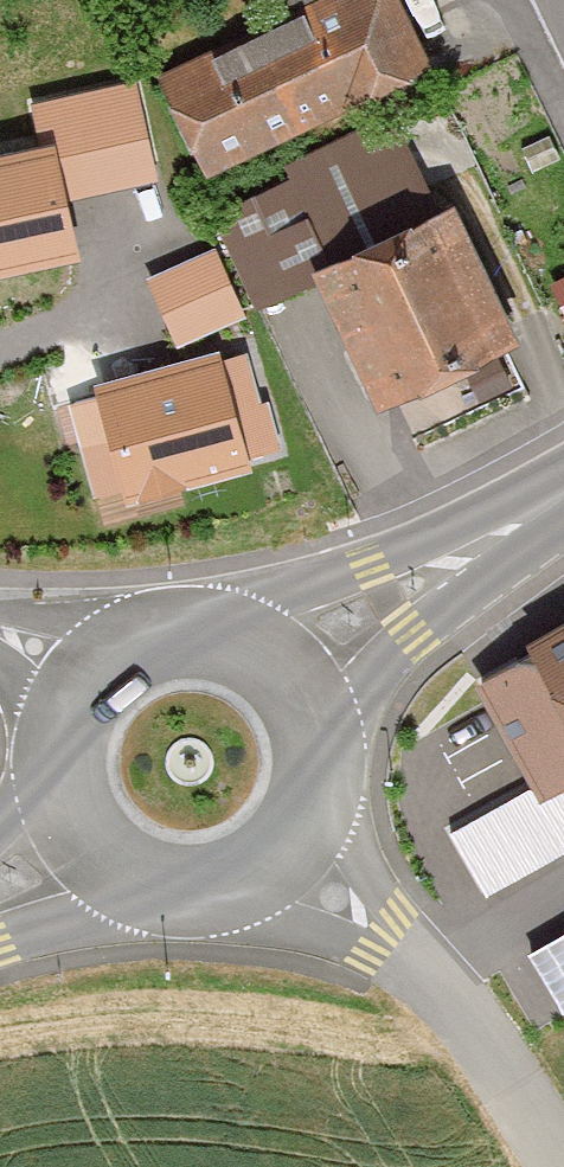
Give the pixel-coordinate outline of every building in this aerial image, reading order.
[(434,79),(400,0),(309,0),(157,65),(205,176),(434,79)] [(0,148),(0,269),(76,252),(50,137),(0,148)] [(380,404),(531,329),(458,185),(307,260),(380,404)] [(178,334),(252,308),(225,236),(152,263),(178,334)] [(218,347),(93,383),(125,494),(250,458),(218,347)] [(473,668),(546,799),(563,789),(563,617),(473,668)] [(535,946),(563,995),(563,929),(535,946)]
